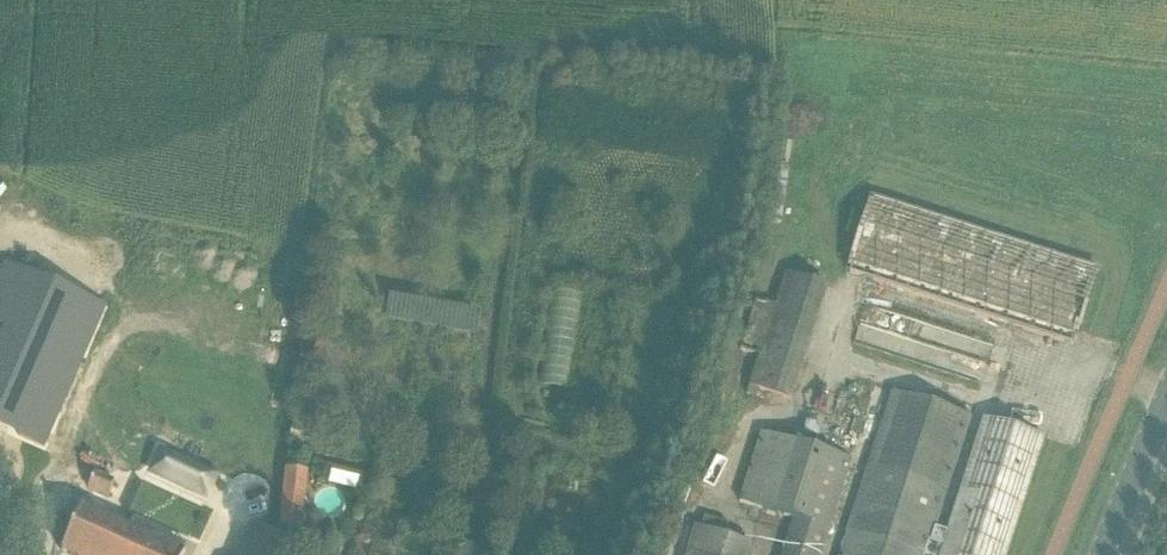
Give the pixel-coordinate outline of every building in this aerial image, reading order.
[(1070,344),(1094,265),(863,195),(861,202),(844,197),(837,219),(805,209),(798,234),(817,240),(820,231),(849,239),(838,273),(1070,344)] [(2,409),(25,419),(18,437),(44,448),(46,442),(105,309),(4,265),(0,274),(0,328),(5,330),(0,342),(0,415),(2,409)] [(791,402),(823,285),(783,274),(751,391),(791,402)] [(896,365),(889,388),(926,399),(928,395),(980,411),(985,395),(987,396),(995,370),(967,362),(963,373),(941,366),(944,355),(900,342),(893,364),(896,365)] [(740,507),(739,509),(778,522),(790,484),(794,485),(794,484),(790,483),(793,475),(796,477),(797,475),(793,474),(801,451),(770,441),(762,466),(758,465),(755,473),(751,471),(751,473),(755,474),(744,508),(740,507)] [(161,454),(152,474),(205,498),(214,478),(161,454)] [(303,529),(305,495),(307,470),(284,469),(280,528),(303,529)] [(942,530),(959,472),(955,471),(937,528),(942,530)] [(95,475),(88,490),(106,498),(113,483),(95,475)] [(61,553),(65,554),(157,554),(150,552),(155,541),(82,507),(61,553)] [(448,524),(447,527),(442,539),(455,545),(461,530),(448,524)] [(304,549),(299,547),(303,538),(279,528),(275,536),(254,527),(241,554),(301,554),(304,549)] [(344,549),(309,537),(302,554),(342,554),(344,549)] [(184,554),(167,546),(163,554),(184,554)]
